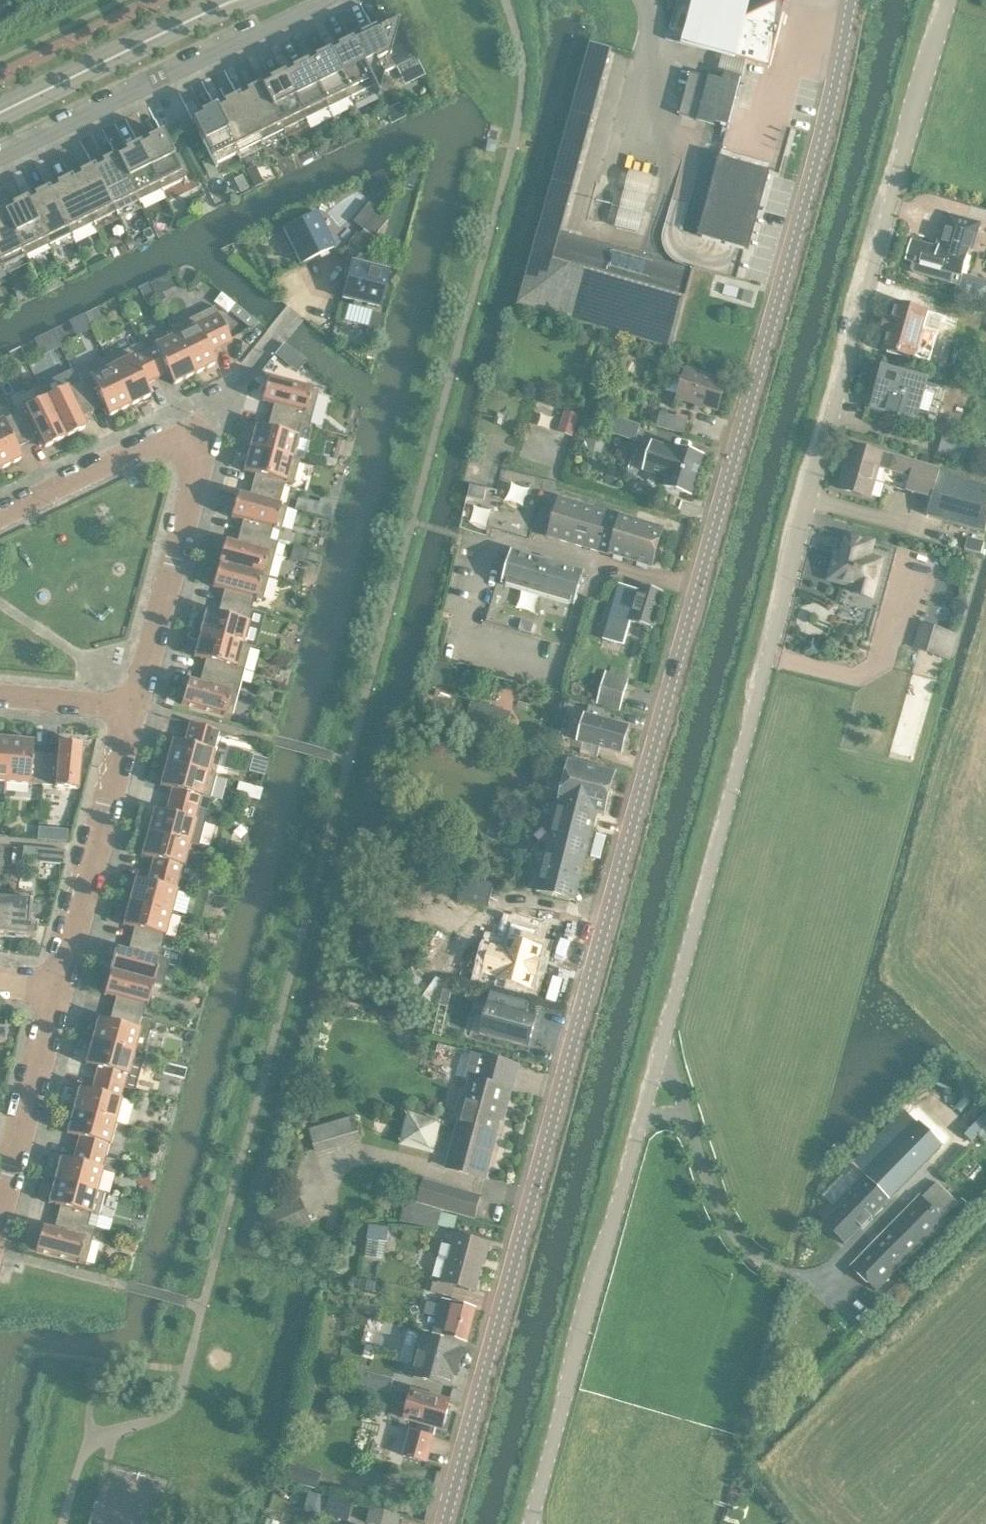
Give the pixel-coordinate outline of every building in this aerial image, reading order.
[(688,37),(744,50),(756,0),(697,0),(688,37)] [(746,59),(762,63),(771,65),(788,0),(776,0),(722,26),(721,26),(715,51),(746,59)] [(359,39),(352,43),(351,43),(373,88),(372,88),(377,97),(383,74),(416,58),(398,21),(375,32),(373,29),(371,30),(370,27),(359,32),(360,35),(358,36),(359,39)] [(337,50),(329,54),(328,54),(350,99),(372,88),(373,88),(351,43),(352,43),(350,40),(335,47),(337,50)] [(350,99),(328,54),(329,54),(328,51),(312,58),(314,61),(307,65),(306,65),(328,110),(350,99)] [(291,72),(284,76),(283,76),(305,121),(328,110),(306,65),(307,65),(305,62),(290,69),(291,72)] [(269,83),(261,87),(260,87),(282,132),(305,121),(283,76),(284,76),(282,73),(267,80),(269,83)] [(730,125),(742,79),(726,74),(724,82),(691,74),(680,116),(714,125),(715,121),(729,125),(730,125)] [(282,132),(260,87),(261,87),(260,84),(245,91),(246,95),(239,98),(238,99),(260,143),(282,132)] [(223,106),(216,109),(215,110),(237,154),(260,143),(238,99),(239,98),(237,95),(222,102),(223,106)] [(237,154),(215,110),(216,109),(214,106),(199,114),(201,117),(192,121),(214,165),(237,154)] [(147,143),(140,147),(139,147),(161,191),(184,180),(161,132),(146,140),(147,143)] [(161,191),(139,147),(140,147),(138,143),(123,151),(125,154),(117,158),(116,158),(138,202),(161,191)] [(138,202),(116,158),(117,158),(116,154),(100,162),(102,165),(94,169),(116,213),(138,202)] [(720,157),(699,236),(749,250),(770,172),(771,171),(721,158),(720,157)] [(116,213),(94,169),(93,166),(91,167),(90,165),(79,170),(80,172),(78,173),(79,176),(72,180),(71,180),(93,224),(116,213)] [(242,175),(234,179),(240,192),(248,188),(242,175)] [(93,224),(71,180),(72,180),(70,177),(55,184),(57,187),(49,191),(48,191),(70,236),(93,224)] [(34,198),(27,202),(26,202),(48,247),(70,236),(48,191),(49,191),(48,188),(32,195),(34,198)] [(11,209),(4,213),(3,213),(25,258),(48,247),(26,202),(27,202),(25,199),(10,206),(11,209)] [(353,222),(363,230),(378,211),(368,203),(353,222)] [(3,213),(4,213),(2,210),(0,211),(0,264),(2,269),(25,258),(3,213)] [(378,211),(363,230),(373,238),(388,219),(378,211)] [(333,248),(317,214),(286,229),(281,220),(263,228),(268,238),(283,231),(288,241),(284,244),(290,256),(294,254),(300,265),(333,248)] [(906,260),(913,262),(911,269),(914,273),(959,286),(956,296),(985,305),(985,284),(963,277),(970,251),(973,252),(980,226),(981,225),(949,216),(949,217),(942,242),(941,241),(939,248),(912,241),(906,260)] [(694,270),(693,269),(693,270),(580,239),(539,228),(517,307),(519,307),(519,306),(548,315),(549,316),(549,315),(579,323),(579,324),(580,324),(580,323),(609,332),(609,333),(611,333),(611,332),(640,340),(640,341),(641,341),(642,341),(643,341),(655,344),(671,349),(671,350),(672,350),(694,270)] [(366,305),(378,308),(388,272),(366,266),(369,256),(359,254),(352,263),(351,262),(342,299),(353,302),(352,306),(365,310),(366,305)] [(726,286),(723,295),(736,298),(739,289),(726,286)] [(745,291),(742,301),(752,303),(754,293),(745,291)] [(339,303),(335,320),(342,322),(346,304),(339,303)] [(236,304),(230,311),(251,328),(260,324),(236,304)] [(930,362),(942,318),(896,304),(883,349),(930,362)] [(171,328),(174,335),(174,334),(194,375),(216,364),(210,353),(232,342),(214,307),(171,328)] [(379,339),(385,315),(370,312),(365,335),(379,339)] [(143,351),(156,379),(167,374),(173,385),(194,375),(174,334),(174,335),(153,345),(154,346),(143,351)] [(651,360),(655,344),(643,341),(639,356),(651,360)] [(139,344),(107,359),(129,406),(151,396),(145,385),(156,379),(143,351),(139,343),(139,344)] [(284,345),(276,354),(286,362),(293,352),(284,345)] [(85,369),(74,374),(78,383),(92,411),(103,406),(108,417),(129,406),(107,359),(106,357),(84,367),(85,369)] [(727,382),(687,370),(678,399),(718,411),(727,382)] [(884,370),(875,400),(888,403),(885,412),(899,417),(902,408),(937,418),(946,388),(884,370)] [(273,405),(270,416),(308,427),(318,391),(268,378),(261,402),(273,405)] [(66,387),(45,398),(65,438),(86,427),(81,416),(92,411),(78,383),(67,388),(66,387)] [(24,409),(13,415),(27,443),(38,437),(44,448),(65,438),(45,398),(24,408),(24,409)] [(565,410),(559,430),(572,435),(579,414),(565,410)] [(658,426),(685,434),(689,421),(661,413),(658,426)] [(0,420),(0,469),(0,470),(21,459),(16,448),(27,443),(13,415),(2,420),(2,419),(0,420)] [(255,425),(249,448),(299,462),(299,461),(292,459),(298,437),(297,437),(300,425),(308,427),(270,416),(267,428),(255,425)] [(635,441),(640,427),(612,418),(607,432),(635,441)] [(969,447),(943,438),(938,453),(964,462),(969,447)] [(692,495),(704,456),(677,448),(676,450),(653,443),(644,470),(667,477),(665,486),(692,495)] [(852,445),(840,489),(870,498),(875,481),(908,491),(932,498),(940,474),(940,471),(883,454),(852,445)] [(293,485),(299,462),(249,448),(243,471),(255,474),(248,497),(279,505),(285,482),(293,485)] [(927,516),(985,533),(985,532),(985,487),(940,474),(932,498),(927,516)] [(281,531),(287,507),(279,505),(248,497),(237,494),(230,517),(242,521),(239,532),(278,543),(278,542),(269,540),(272,529),(281,531)] [(559,499),(548,537),(652,567),(663,529),(559,499)] [(224,541),(218,564),(268,578),(278,543),(239,532),(236,544),(224,541)] [(836,553),(828,580),(844,584),(839,602),(877,612),(880,602),(883,603),(898,550),(896,549),(847,536),(844,549),(842,555),(836,553)] [(968,538),(965,550),(981,554),(985,542),(968,538)] [(308,551),(306,560),(319,563),(322,555),(308,551)] [(584,572),(514,552),(504,585),(575,605),(584,572)] [(224,590),(221,602),(251,610),(254,598),(262,600),(268,578),(218,564),(212,587),(224,590)] [(640,591),(621,585),(605,639),(625,645),(632,622),(652,628),(664,591),(642,585),(640,591)] [(205,611),(199,634),(250,647),(250,646),(243,645),(249,622),(248,622),(251,610),(221,602),(217,614),(205,611)] [(914,649),(948,659),(955,634),(921,624),(914,649)] [(205,660),(202,672),(240,682),(250,647),(199,634),(193,657),(205,660)] [(231,717),(240,682),(202,672),(199,683),(187,680),(181,704),(231,717)] [(621,712),(629,678),(607,672),(598,705),(621,712)] [(586,714),(579,741),(622,753),(629,726),(603,719),(605,710),(590,706),(588,715),(586,714)] [(171,740),(165,762),(209,774),(215,751),(213,751),(218,732),(219,731),(188,723),(188,724),(183,743),(171,740)] [(5,783),(10,738),(0,738),(0,783),(5,783)] [(10,738),(5,783),(29,785),(29,784),(42,785),(44,754),(32,753),(33,741),(10,738)] [(44,754),(42,785),(54,786),(54,787),(78,790),(82,745),(58,743),(56,755),(44,754)] [(604,814),(615,772),(570,761),(537,892),(575,901),(598,812),(604,814)] [(165,762),(159,786),(171,789),(168,801),(198,809),(201,797),(209,799),(216,776),(209,774),(165,762)] [(153,809),(147,832),(190,844),(197,846),(206,811),(198,809),(168,801),(165,813),(153,809)] [(147,832),(140,855),(152,859),(149,870),(179,878),(183,867),(184,867),(190,844),(147,832)] [(456,844),(434,851),(436,858),(458,851),(456,844)] [(23,847),(23,848),(22,858),(35,859),(36,848),(23,847)] [(65,851),(36,848),(35,859),(35,862),(64,864),(65,851)] [(134,879),(128,902),(171,913),(178,891),(176,890),(179,878),(149,870),(146,882),(134,879)] [(4,935),(8,891),(0,890),(0,934),(4,935)] [(8,891),(4,935),(14,936),(14,938),(27,939),(27,937),(35,938),(36,925),(28,924),(31,893),(8,891)] [(128,902),(122,925),(134,928),(131,940),(161,948),(164,936),(165,936),(171,913),(128,902)] [(495,947),(487,977),(534,989),(542,958),(537,957),(539,949),(535,948),(539,932),(537,932),(514,926),(507,950),(495,947)] [(116,949),(110,971),(153,983),(162,986),(169,963),(158,960),(161,948),(131,940),(128,952),(116,949)] [(110,971),(103,994),(115,998),(145,1006),(147,1006),(153,983),(110,971)] [(484,1019),(480,1035),(488,1037),(529,1047),(536,1024),(537,1017),(527,1014),(530,1002),(491,992),(484,1019)] [(115,998),(112,1009),(142,1017),(145,1006),(115,998)] [(97,1018),(91,1041),(143,1055),(152,1020),(142,1017),(112,1009),(109,1021),(97,1018)] [(91,1041),(85,1064),(97,1067),(94,1079),(124,1087),(133,1090),(143,1055),(91,1041)] [(466,1078),(470,1079),(447,1168),(484,1178),(510,1079),(515,1080),(519,1066),(472,1053),(466,1078)] [(79,1088),(72,1111),(116,1122),(126,1125),(133,1102),(121,1099),(124,1087),(94,1079),(90,1091),(79,1088)] [(72,1111),(66,1134),(78,1137),(75,1149),(105,1157),(108,1145),(110,1145),(116,1122),(72,1111)] [(855,1163),(870,1179),(890,1200),(944,1148),(923,1127),(909,1112),(855,1163)] [(442,1122),(411,1113),(402,1144),(433,1153),(442,1122)] [(354,1117),(310,1130),(316,1152),(361,1139),(354,1117)] [(60,1157),(54,1179),(97,1191),(103,1169),(102,1168),(105,1157),(75,1149),(72,1160),(60,1157)] [(54,1179),(48,1203),(60,1206),(56,1218),(87,1227),(87,1226),(90,1214),(98,1217),(104,1193),(97,1191),(54,1179)] [(824,1224),(845,1245),(890,1200),(870,1179),(824,1224)] [(481,1197),(424,1181),(417,1203),(443,1210),(475,1219),(481,1197)] [(919,1195),(852,1267),(876,1291),(944,1219),(942,1217),(921,1196),(919,1195)] [(310,1222),(300,1200),(262,1216),(273,1239),(310,1222)] [(458,1217),(442,1213),(443,1210),(417,1203),(406,1200),(400,1222),(437,1232),(438,1227),(455,1231),(458,1217)] [(41,1227),(35,1250),(85,1264),(95,1228),(87,1226),(87,1227),(56,1218),(53,1230),(41,1227)] [(390,1228),(370,1224),(365,1255),(384,1259),(390,1228)] [(457,1236),(445,1282),(435,1279),(432,1292),(452,1297),(455,1285),(476,1290),(488,1244),(457,1236)] [(467,1342),(476,1309),(443,1300),(441,1306),(427,1302),(424,1314),(438,1318),(434,1333),(467,1342)] [(458,1376),(464,1351),(460,1350),(461,1348),(425,1338),(414,1377),(450,1387),(453,1375),(458,1376)] [(356,1371),(352,1385),(389,1395),(393,1381),(356,1371)] [(443,1429),(451,1402),(413,1392),(406,1419),(419,1423),(417,1432),(411,1431),(404,1456),(428,1462),(437,1427),(443,1429)] [(304,1511),(325,1517),(331,1498),(309,1492),(304,1511)] [(383,1492),(380,1503),(393,1506),(395,1495),(383,1492)]
